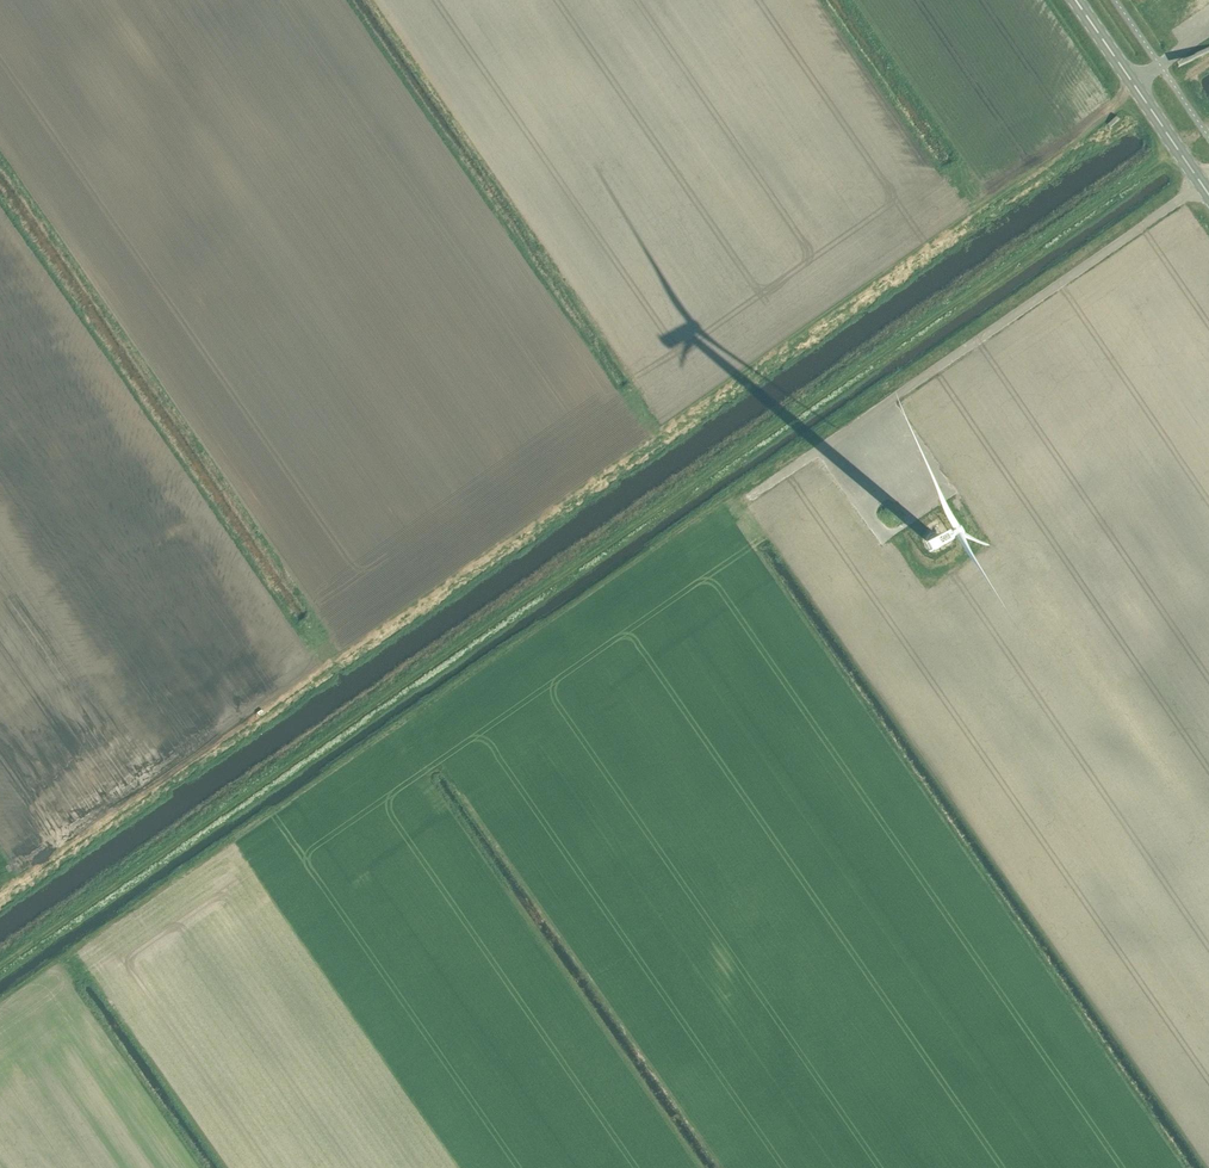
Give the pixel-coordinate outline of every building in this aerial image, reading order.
[(928,540),(928,541),(929,542),(929,543),(929,544),(930,544),(930,545),(931,545),(932,546),(933,546),(934,546),(935,546),(936,546),(937,546),(937,545),(938,545),(938,544),(939,544),(939,543),(940,542),(940,541),(940,540),(940,539),(939,538),(939,537),(938,537),(938,536),(937,536),(937,535),(936,535),(935,535),(934,535),(933,535),(932,535),(931,536),(930,536),(930,537),(929,537),(929,538),(929,539),(928,540)]
